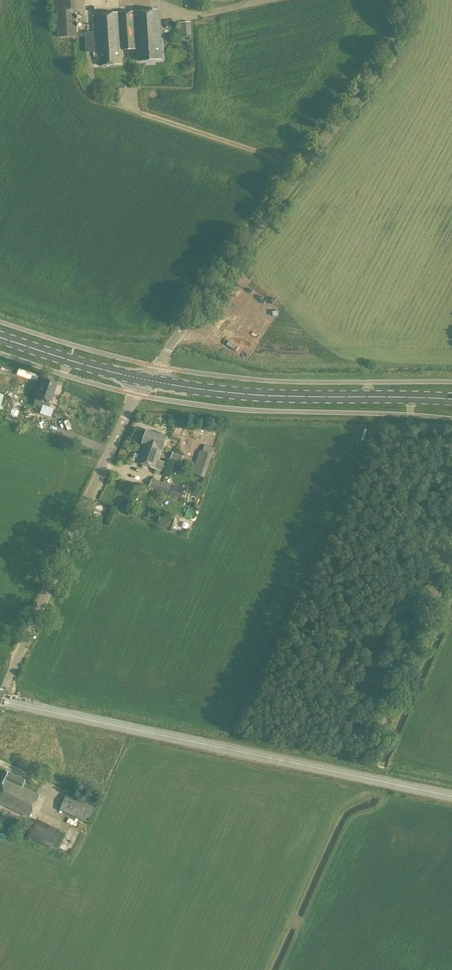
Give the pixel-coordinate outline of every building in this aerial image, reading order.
[(98,31),(77,33),(76,10),(83,9),(82,0),(56,0),(58,38),(85,36),(86,52),(99,52),(100,66),(122,64),(121,50),(138,49),(139,61),(162,60),(159,11),(121,13),(120,8),(109,8),(110,14),(96,15),(98,31)] [(180,37),(191,36),(191,22),(179,23),(180,37)] [(10,387),(11,383),(23,386),(25,378),(0,372),(0,385),(10,387)] [(42,379),(36,399),(34,406),(41,408),(42,405),(49,407),(56,384),(42,379)] [(18,411),(7,408),(5,416),(16,419),(18,411)] [(166,462),(160,460),(167,437),(147,431),(136,462),(157,469),(163,471),(166,462)] [(203,445),(201,451),(200,451),(192,473),(205,478),(213,455),(212,455),(214,449),(203,445)] [(173,452),(171,459),(181,463),(183,455),(173,452)] [(172,487),(169,486),(153,480),(150,488),(170,495),(181,499),(184,491),(172,487)] [(101,514),(107,516),(111,506),(105,503),(101,514)] [(169,528),(172,521),(160,516),(157,524),(169,528)] [(39,796),(21,788),(25,780),(8,772),(0,790),(0,803),(29,817),(39,796)] [(94,807),(65,794),(58,810),(87,822),(94,807)] [(65,833),(60,831),(36,819),(28,838),(52,849),(52,847),(58,850),(65,833)]
